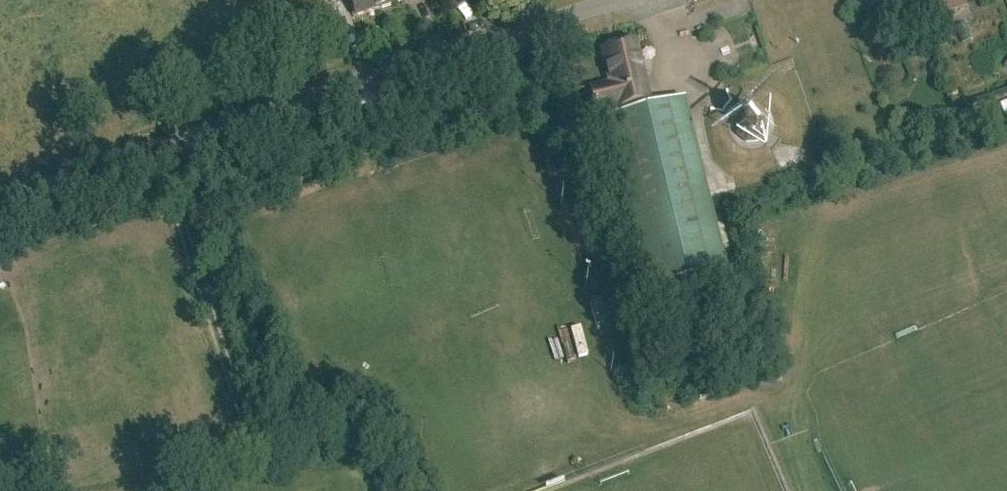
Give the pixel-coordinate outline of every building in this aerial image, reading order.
[(378,0),(349,0),(355,18),(381,10),(378,0)] [(381,10),(405,2),(405,1),(407,0),(378,0),(381,10)] [(966,7),(963,0),(929,0),(936,18),(966,7)] [(651,109),(646,88),(646,87),(635,43),(603,51),(610,82),(587,88),(594,114),(617,109),(618,115),(606,118),(649,291),(727,272),(684,101),(683,101),(651,109)] [(747,145),(759,145),(768,136),(769,124),(760,115),(747,114),(738,123),(737,136),(747,145)]
